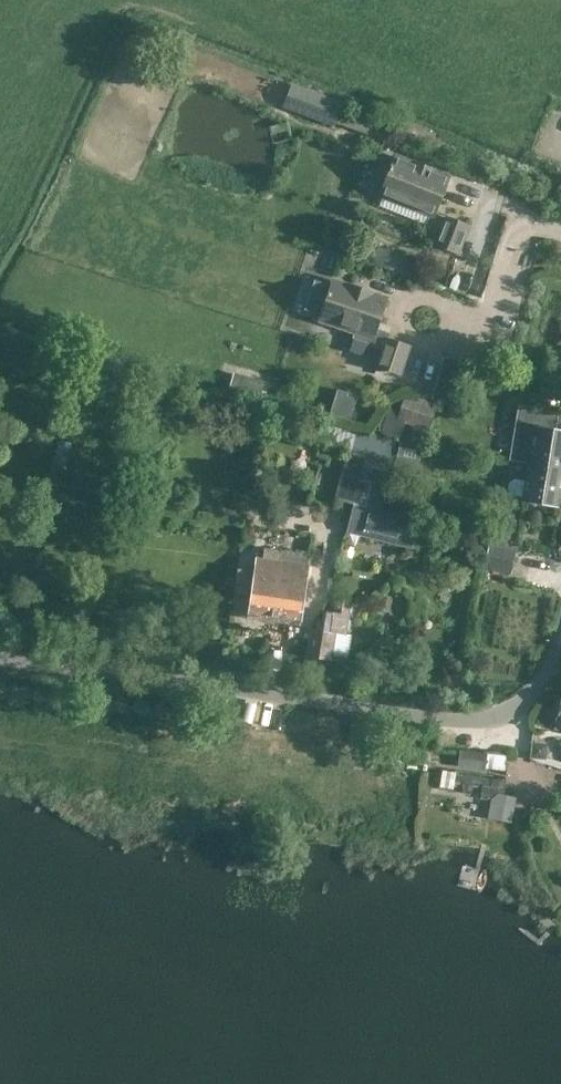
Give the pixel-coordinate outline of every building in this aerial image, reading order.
[(342,103),(293,85),(285,106),(334,125),(342,103)] [(434,213),(448,178),(396,158),(392,167),(391,166),(390,168),(383,166),(377,182),(385,186),(382,193),(434,213)] [(436,244),(459,253),(470,226),(446,217),(436,244)] [(378,366),(401,373),(410,346),(388,339),(390,333),(377,328),(386,300),(333,282),(329,294),(323,292),(319,304),(325,307),(321,318),(356,330),(353,338),(384,348),(378,366)] [(264,380),(233,371),(228,387),(259,396),(264,380)] [(437,404),(405,394),(388,404),(379,433),(399,440),(405,423),(428,430),(437,404)] [(337,499),(355,504),(380,510),(396,441),(307,418),(302,436),(351,450),(337,499)] [(529,463),(560,468),(560,430),(535,426),(529,463)] [(421,448),(402,444),(397,467),(416,471),(421,448)] [(560,500),(560,468),(529,463),(526,481),(515,479),(510,482),(508,489),(513,494),(524,496),(523,500),(560,506),(560,500)] [(380,510),(355,504),(349,530),(407,546),(413,547),(419,520),(380,510)] [(507,540),(492,536),(485,567),(511,573),(517,550),(506,547),(507,540)] [(265,557),(259,556),(251,612),(302,620),(310,564),(283,561),(284,551),(266,549),(265,557)] [(341,599),(338,612),(325,610),(322,629),(312,627),(308,656),(332,660),(333,654),(348,656),(352,634),(348,633),(353,601),(341,599)] [(459,765),(487,767),(488,754),(460,752),(459,765)] [(456,772),(443,770),(440,786),(453,788),(456,772)] [(498,799),(496,814),(513,817),(517,794),(504,792),(506,779),(457,772),(456,783),(465,784),(464,787),(466,791),(471,792),(473,788),(474,786),(484,787),(483,796),(498,799)]
